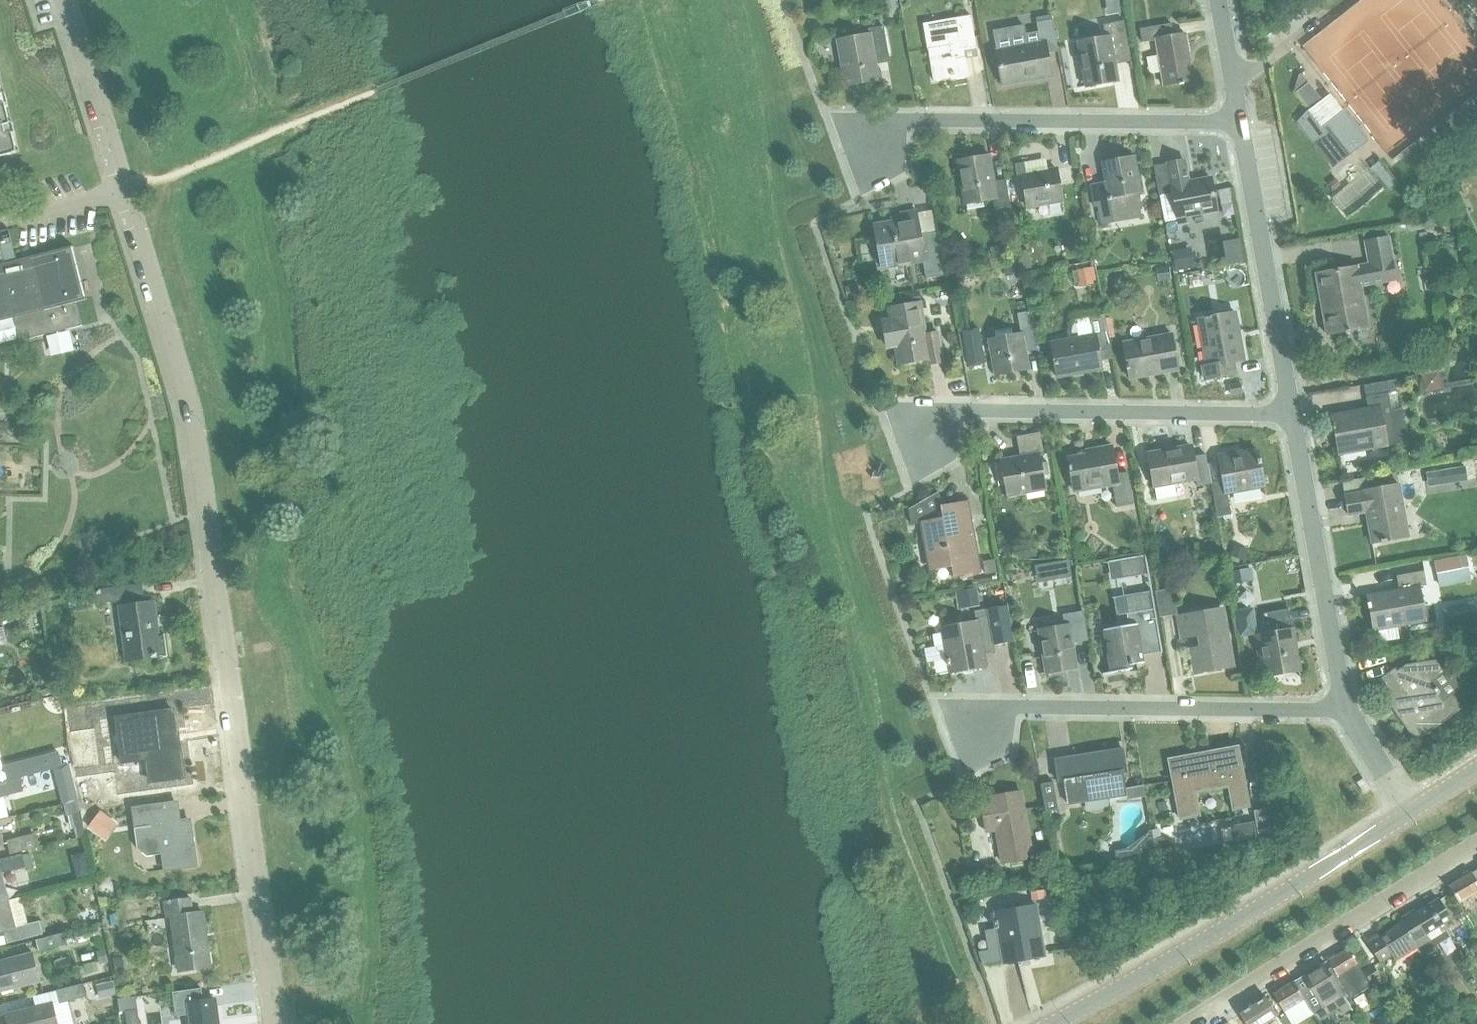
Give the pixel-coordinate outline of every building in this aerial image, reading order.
[(1111,9),(1124,6),(1123,0),(1109,0),(1111,9)] [(1449,0),(1473,30),(1476,27),(1476,20),(1461,0),(1449,0)] [(963,52),(975,50),(969,17),(922,25),(933,82),(950,79),(950,80),(967,77),(963,52)] [(994,34),(997,51),(1002,82),(1031,77),(1032,81),(1052,77),(1048,55),(1058,53),(1052,21),(1037,24),(1039,33),(1026,35),(1025,28),(994,34)] [(1114,61),(1129,58),(1122,21),(1103,24),(1106,39),(1078,44),(1086,86),(1117,80),(1114,61)] [(1155,42),(1164,87),(1193,81),(1184,34),(1172,36),(1170,25),(1139,30),(1142,44),(1155,42)] [(875,56),(889,54),(884,27),(870,29),(871,35),(838,41),(846,86),(880,80),(875,56)] [(1309,106),(1325,93),(1311,76),(1295,89),(1309,106)] [(1299,123),(1333,167),(1366,141),(1329,95),(1309,111),(1299,123)] [(20,152),(19,150),(16,151),(12,133),(5,135),(3,126),(13,123),(12,121),(9,122),(5,104),(0,105),(0,157),(20,152)] [(993,200),(995,210),(1010,207),(1005,181),(994,182),(989,156),(959,161),(966,205),(993,200)] [(1132,159),(1105,164),(1109,184),(1093,187),(1097,207),(1101,207),(1104,225),(1117,223),(1115,216),(1142,210),(1132,159)] [(1381,159),(1373,166),(1390,186),(1399,178),(1381,159)] [(1184,162),(1154,167),(1159,197),(1174,194),(1179,224),(1188,222),(1186,217),(1217,211),(1211,179),(1188,184),(1184,162)] [(1021,176),(1026,207),(1061,201),(1055,170),(1026,175),(1024,163),(1014,165),(1016,177),(1021,176)] [(1337,193),(1348,208),(1360,199),(1350,184),(1337,193)] [(1221,204),(1234,202),(1231,188),(1218,191),(1221,204)] [(882,269),(923,262),(926,280),(944,276),(936,233),(929,235),(925,239),(921,236),(916,212),(901,215),(902,221),(874,226),(882,269)] [(14,318),(20,341),(82,326),(76,303),(82,302),(82,300),(74,302),(61,251),(68,249),(68,248),(16,260),(10,237),(0,240),(0,244),(5,263),(0,264),(0,321),(14,318)] [(1369,265),(1357,267),(1357,266),(1316,274),(1327,335),(1368,327),(1361,287),(1397,280),(1393,260),(1389,237),(1365,241),(1369,265)] [(1187,249),(1173,251),(1177,270),(1191,268),(1187,249)] [(1020,263),(1004,266),(1006,276),(1021,273),(1020,263)] [(1093,285),(1092,279),(1090,269),(1087,270),(1076,272),(1080,288),(1093,285)] [(857,284),(844,286),(847,300),(860,297),(857,284)] [(930,365),(943,362),(938,334),(926,336),(920,304),(890,310),(891,320),(884,322),(889,348),(896,347),(899,365),(929,360),(930,365)] [(1023,352),(1036,350),(1029,312),(1016,314),(1020,335),(1023,352)] [(1235,332),(1239,331),(1236,313),(1199,320),(1208,365),(1202,367),(1205,380),(1238,374),(1235,362),(1240,361),(1235,332)] [(1096,349),(1109,347),(1103,314),(1088,317),(1091,335),(1051,342),(1057,377),(1100,370),(1096,349)] [(1122,343),(1128,378),(1178,369),(1171,334),(1122,343)] [(990,341),(997,377),(1027,371),(1023,352),(1020,335),(990,341)] [(1417,359),(1420,374),(1444,370),(1441,355),(1417,359)] [(1397,445),(1394,425),(1388,394),(1366,398),(1369,415),(1351,418),(1350,414),(1331,418),(1338,456),(1397,445)] [(1018,437),(1020,457),(1003,460),(1009,496),(1044,490),(1039,456),(1044,455),(1041,434),(1018,437)] [(1067,460),(1068,468),(1067,468),(1068,473),(1069,473),(1073,493),(1111,486),(1115,508),(1132,505),(1126,474),(1115,476),(1110,448),(1092,452),(1093,456),(1067,460)] [(1197,488),(1211,485),(1206,455),(1192,458),(1191,448),(1149,456),(1154,487),(1196,480),(1197,488)] [(1211,485),(1217,518),(1231,516),(1227,494),(1263,488),(1257,453),(1232,458),(1231,456),(1218,458),(1223,483),(1211,485)] [(1428,487),(1467,481),(1464,466),(1426,473),(1428,487)] [(1367,524),(1371,545),(1407,538),(1397,484),(1361,491),(1361,493),(1345,496),(1349,515),(1367,512),(1369,523),(1367,524)] [(955,566),(957,576),(979,572),(967,501),(940,506),(938,492),(908,510),(910,525),(923,522),(932,570),(955,566)] [(1035,542),(1025,543),(1027,561),(1037,560),(1035,542)] [(1234,544),(1229,555),(1245,562),(1249,551),(1234,544)] [(1118,580),(1147,574),(1143,555),(1115,561),(1118,580)] [(1439,587),(1471,581),(1466,555),(1434,561),(1439,587)] [(1070,559),(1050,563),(1052,575),(1072,572),(1070,559)] [(1251,568),(1230,571),(1232,584),(1253,581),(1251,568)] [(1419,588),(1426,586),(1424,572),(1396,577),(1399,590),(1368,596),(1375,632),(1426,622),(1419,588)] [(157,636),(155,624),(152,602),(143,603),(142,597),(144,596),(142,583),(90,590),(92,604),(121,600),(129,660),(167,655),(164,635),(157,636)] [(978,589),(956,593),(959,610),(981,606),(978,589)] [(1157,592),(1162,618),(1177,615),(1172,589),(1157,592)] [(1157,629),(1156,625),(1150,591),(1121,597),(1125,615),(1126,621),(1127,626),(1102,631),(1110,673),(1131,669),(1130,665),(1143,662),(1140,642),(1158,638),(1157,629)] [(1445,624),(1446,628),(1448,628),(1449,638),(1473,635),(1472,623),(1476,622),(1476,612),(1475,602),(1442,608),(1445,624)] [(963,624),(941,628),(949,673),(985,667),(983,655),(982,646),(993,644),(993,645),(1003,644),(1012,642),(1014,642),(1007,606),(973,612),(975,622),(963,624)] [(1236,612),(1240,638),(1258,635),(1253,609),(1236,612)] [(1262,615),(1264,624),(1265,628),(1275,626),(1277,636),(1258,640),(1265,676),(1298,669),(1288,610),(1262,615)] [(1062,615),(1064,624),(1064,627),(1039,631),(1047,672),(1076,667),(1072,644),(1087,641),(1082,611),(1062,615)] [(1231,665),(1223,624),(1220,611),(1176,619),(1180,640),(1199,636),(1201,647),(1191,648),(1196,672),(1231,665)] [(1450,672),(1444,672),(1435,660),(1406,665),(1383,682),(1392,694),(1388,697),(1400,713),(1396,716),(1416,743),(1463,709),(1453,695),(1458,691),(1460,685),(1458,680),(1455,675),(1450,672)] [(1039,679),(1037,661),(1028,661),(1030,679),(1039,679)] [(63,710),(67,733),(91,730),(87,706),(63,710)] [(160,757),(163,780),(184,777),(179,743),(176,743),(172,711),(118,719),(124,762),(160,757)] [(1232,810),(1248,807),(1237,747),(1168,760),(1179,820),(1199,816),(1194,793),(1228,787),(1232,810)] [(1125,766),(1123,749),(1055,759),(1058,782),(1064,781),(1068,804),(1126,795),(1125,789),(1121,767),(1125,766)] [(20,778),(17,767),(0,771),(0,783),(20,778)] [(20,778),(0,783),(0,798),(32,789),(29,776),(20,778)] [(1052,782),(1040,784),(1045,811),(1058,809),(1053,781),(1052,782)] [(1126,800),(1145,796),(1144,786),(1125,789),(1126,795),(1126,800)] [(995,823),(1002,862),(1032,857),(1021,792),(990,798),(990,800),(982,802),(986,825),(995,823)] [(196,865),(191,830),(179,832),(178,823),(179,823),(176,803),(150,806),(151,813),(133,816),(137,849),(147,856),(163,854),(165,869),(196,865)] [(1253,812),(1258,839),(1274,836),(1269,809),(1253,812)] [(89,827),(106,839),(117,823),(100,812),(89,827)] [(1257,839),(1254,823),(1230,827),(1233,843),(1257,839)] [(1151,830),(1151,831),(1156,856),(1173,853),(1172,844),(1161,837),(1153,838),(1151,830)] [(1127,849),(1115,851),(1117,863),(1156,856),(1151,831),(1127,849)] [(7,840),(10,854),(37,847),(34,834),(7,840)] [(75,856),(80,874),(93,870),(88,852),(75,856)] [(10,901),(3,873),(27,867),(23,854),(0,859),(0,903),(10,901)] [(1448,887),(1458,903),(1476,892),(1476,869),(1448,887)] [(0,903),(0,932),(5,931),(8,943),(42,935),(39,921),(29,924),(22,897),(10,901),(0,903)] [(172,918),(180,971),(210,967),(202,911),(193,913),(191,899),(166,902),(168,919),(172,918)] [(1444,932),(1440,926),(1451,919),(1438,899),(1427,906),(1427,907),(1416,914),(1411,912),(1410,917),(1405,916),(1404,921),(1402,922),(1402,923),(1401,923),(1417,948),(1444,932)] [(996,913),(1004,964),(1045,957),(1037,906),(996,913)] [(1417,948),(1401,923),(1381,936),(1379,933),(1366,941),(1380,963),(1391,956),(1392,956),(1395,962),(1417,948)] [(97,924),(63,933),(36,940),(39,952),(66,945),(66,943),(100,935),(97,924)] [(1371,987),(1358,965),(1348,948),(1328,960),(1351,999),(1371,987)] [(41,982),(33,953),(0,961),(0,993),(41,982)] [(1301,994),(1304,999),(1313,1013),(1343,995),(1324,963),(1303,975),(1311,988),(1301,994)] [(1273,994),(1283,1012),(1304,999),(1301,994),(1294,981),(1273,994)] [(57,992),(60,1003),(85,997),(82,985),(57,992)] [(189,1023),(218,1023),(215,1000),(203,1002),(202,989),(172,993),(175,1017),(188,1016),(189,1023)] [(1246,1023),(1263,1023),(1277,1015),(1266,997),(1240,1014),(1246,1023)] [(8,1023),(57,1023),(52,1004),(6,1015),(8,1023)] [(127,1023),(139,1023),(137,1010),(125,1012),(127,1023)] [(1279,1020),(1282,1023),(1291,1023),(1286,1015),(1279,1020)]
